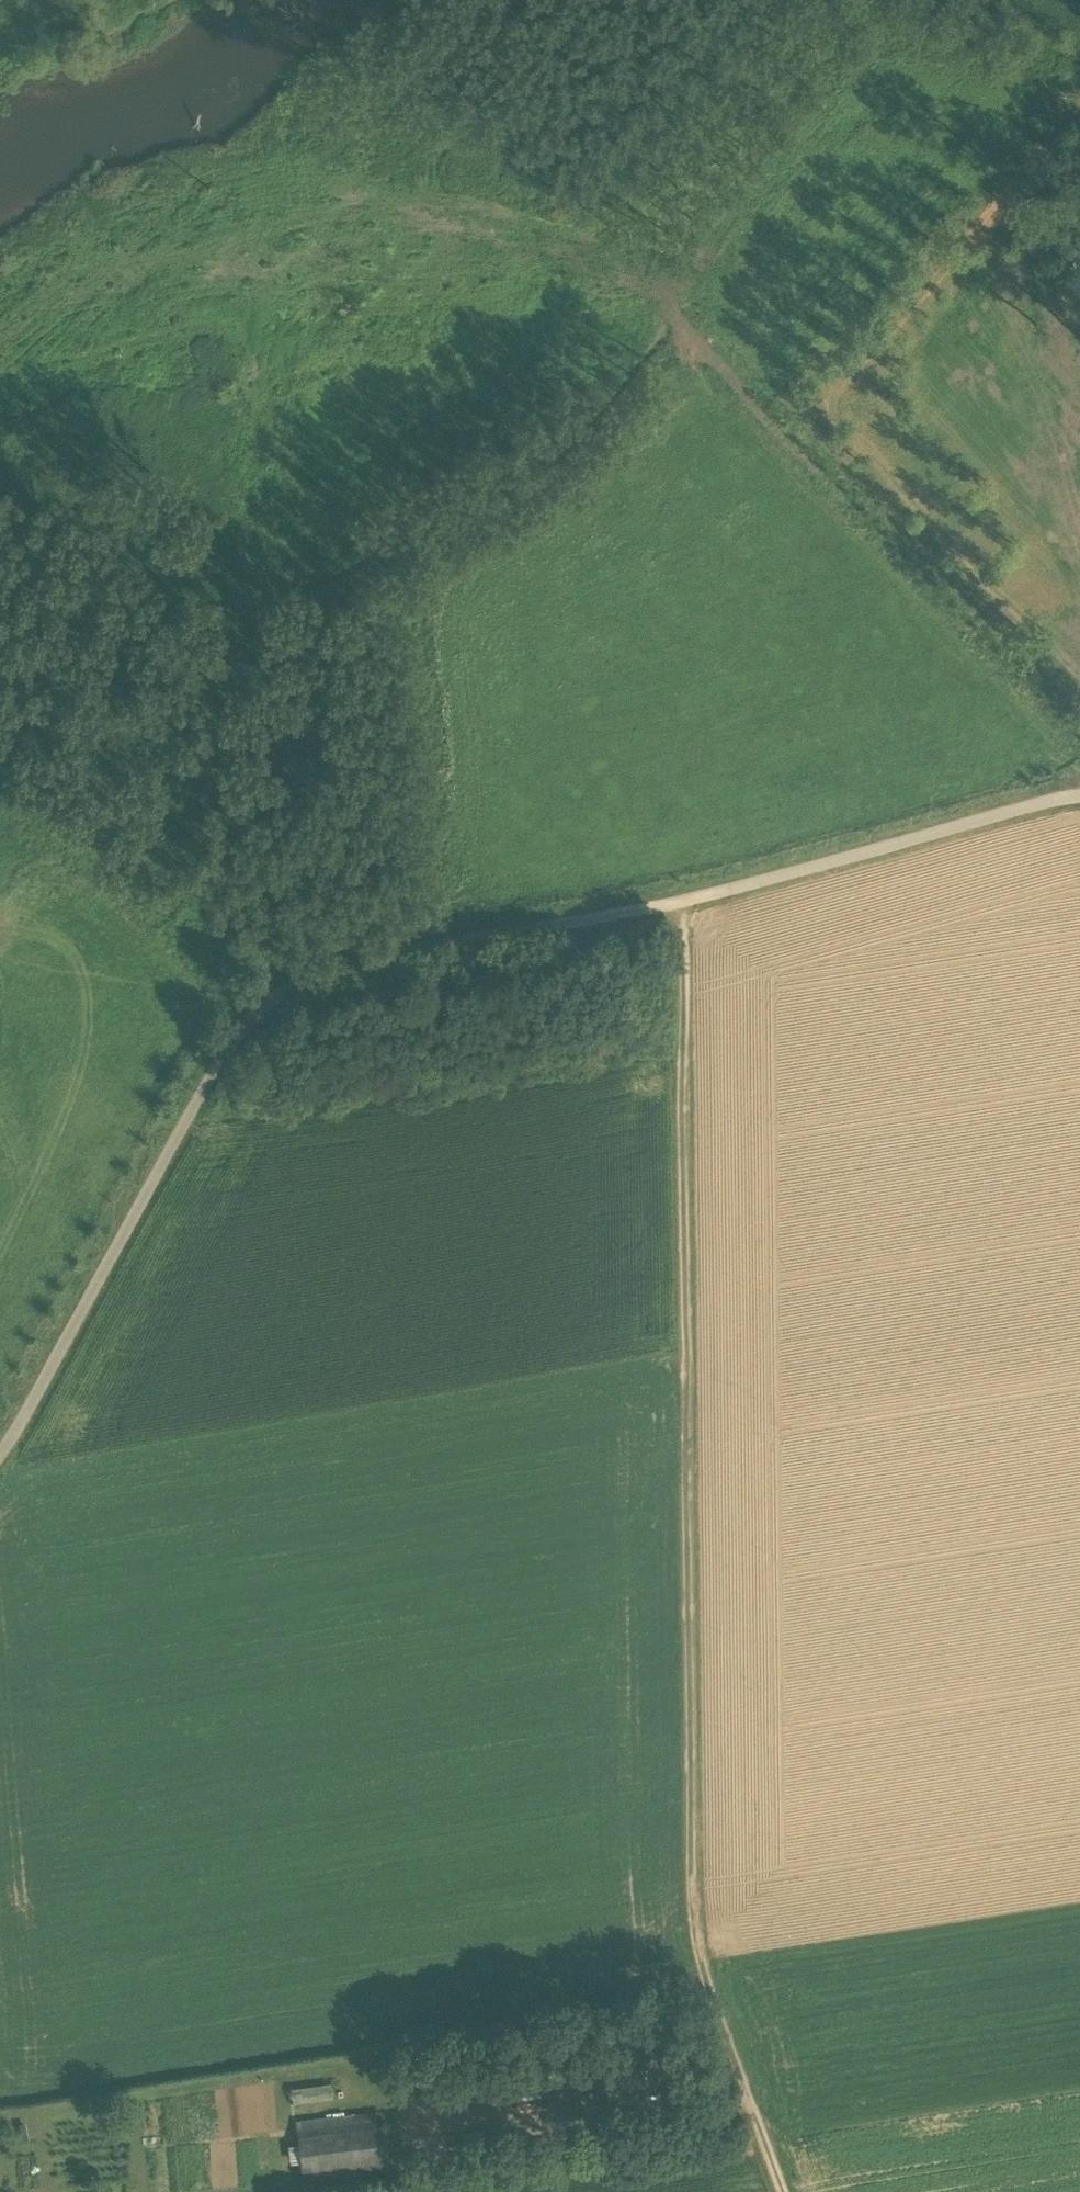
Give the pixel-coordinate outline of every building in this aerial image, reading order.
[(390,2164),(384,2110),(298,2122),(304,2175),(390,2164)]
